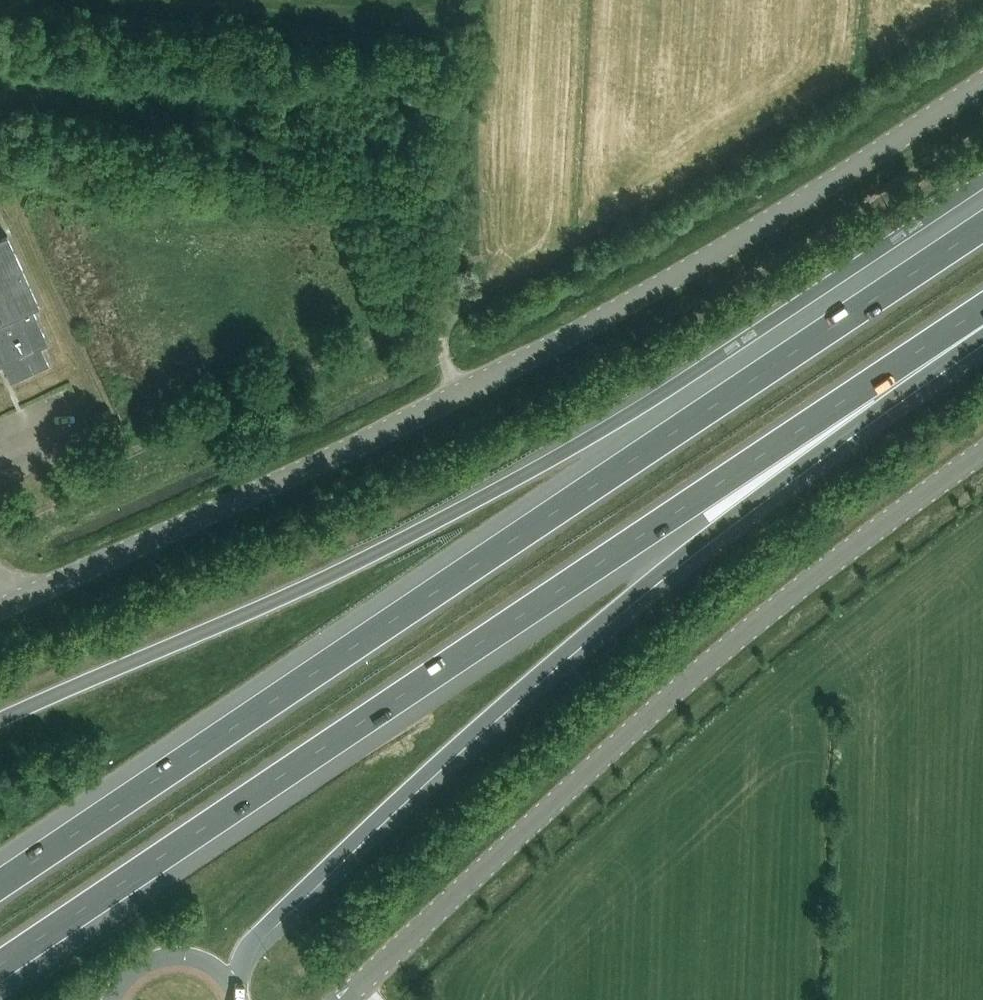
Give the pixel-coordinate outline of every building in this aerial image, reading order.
[(39,306),(7,235),(0,238),(0,366),(3,365),(10,382),(48,365),(41,348),(47,345),(31,310),(39,306)]
